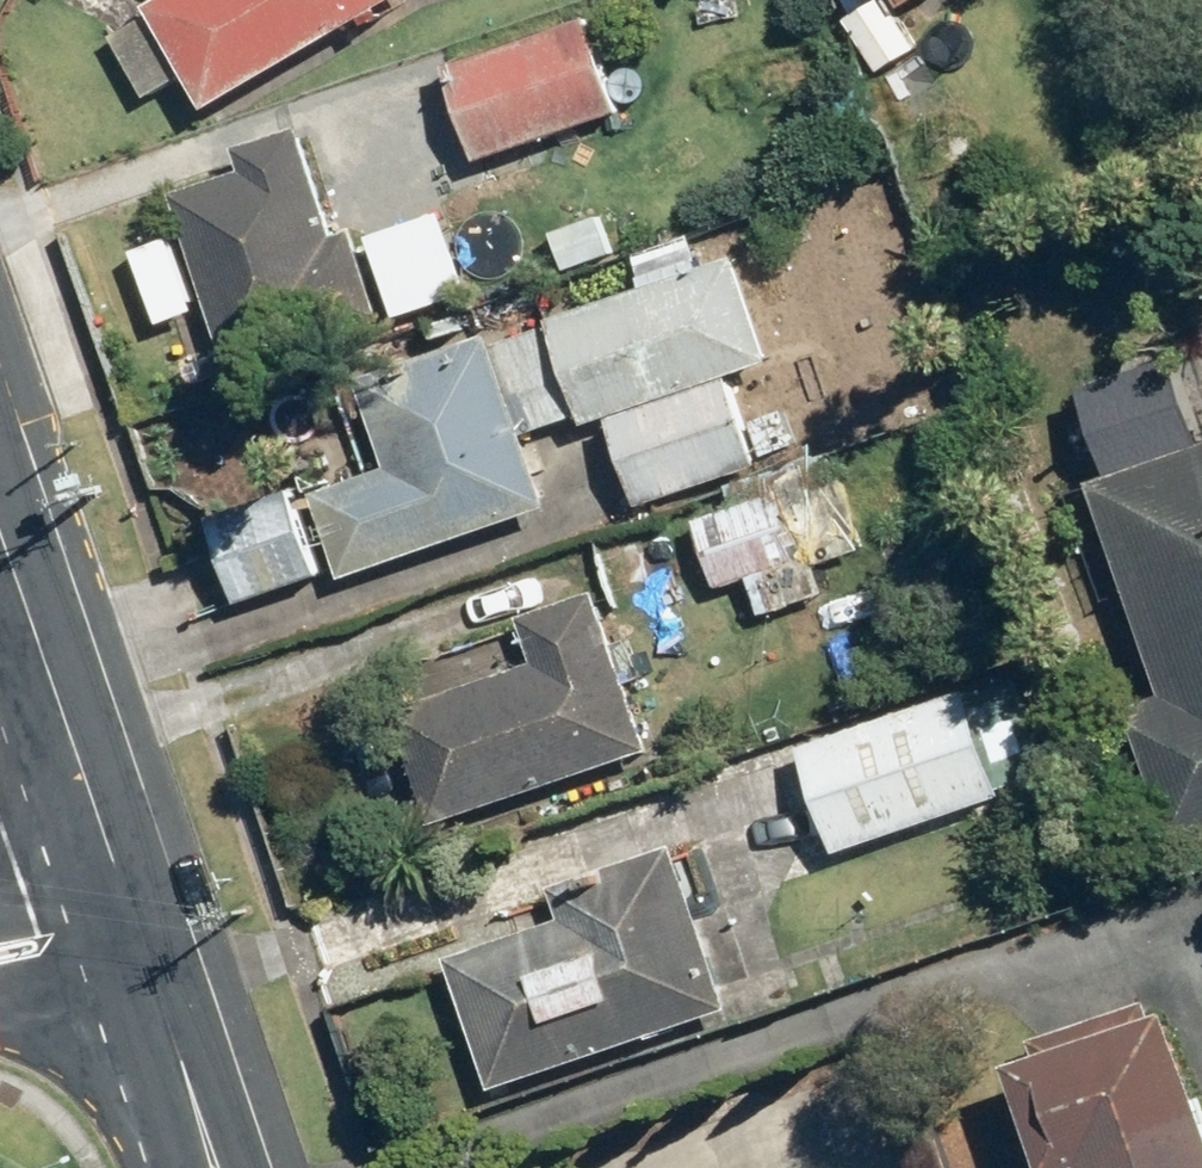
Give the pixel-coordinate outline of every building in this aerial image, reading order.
[(217,110),(402,0),(158,0),(114,27),(158,101),(198,77),(217,110)] [(887,51),(927,26),(918,13),(939,0),(855,0),(887,51)] [(598,20),(455,68),(487,162),(630,114),(598,20)] [(255,171),(181,195),(234,363),(391,313),(363,227),(344,233),(310,127),(248,146),(255,171)] [(651,289),(558,319),(592,426),(620,417),(647,502),(804,452),(791,412),(754,424),(739,379),(781,365),(747,258),(709,270),(705,258),(647,276),(651,289)] [(325,493),(353,576),(561,507),(537,433),(581,419),(548,318),(374,376),(404,467),(325,493)] [(872,545),(834,449),(732,489),(737,504),(697,519),(726,593),(758,581),(772,617),(830,594),(819,565),(872,545)] [(1103,483),(1177,697),(1138,711),(1182,840),(1201,833),(1201,449),(1103,483)] [(327,577),(299,491),(217,518),(245,604),(327,577)] [(404,714),(443,824),(660,746),(605,592),(530,619),(546,663),(404,714)] [(1019,678),(810,745),(843,851),(1053,783),(1019,678)] [(456,948),(504,1086),(740,1004),(685,846),(592,878),(599,898),(456,948)] [(1185,1012),(1160,1020),(1153,998),(1022,1042),(1064,1167),(1084,1167),(1100,1163),(1102,1167),(1201,1167),(1201,1064),(1185,1012)]
